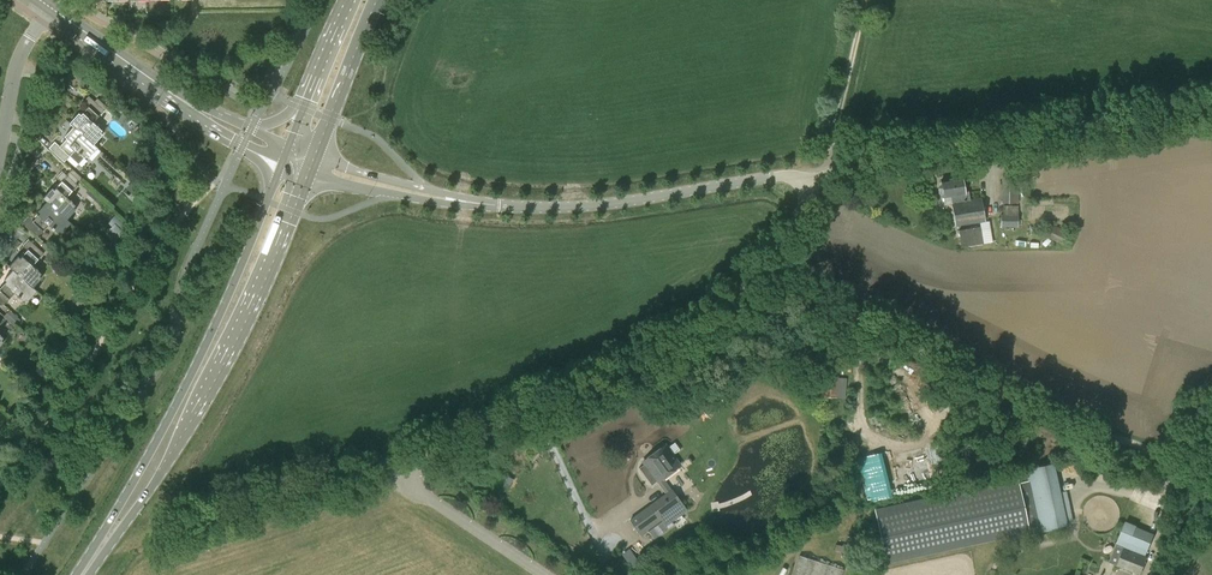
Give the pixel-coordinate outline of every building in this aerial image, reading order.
[(69,122),(73,126),(93,144),(102,134),(100,132),(101,130),(93,122),(104,110),(89,96),(83,102),(87,107),(80,115),(78,113),(69,122)] [(97,147),(93,144),(73,126),(64,136),(66,138),(58,146),(53,142),(48,147),(63,161),(69,156),(78,165),(84,158),(84,157),(85,155),(88,158),(97,147)] [(69,172),(78,180),(80,182),(83,179),(78,174),(72,169),(69,172)] [(51,187),(42,198),(45,201),(46,201),(66,219),(75,209),(73,207),(75,205),(66,197),(77,185),(75,183),(78,180),(69,172),(66,175),(62,171),(56,177),(60,181),(53,189),(51,187)] [(968,191),(964,192),(962,177),(939,180),(942,198),(951,196),(955,224),(985,220),(982,199),(969,200),(968,191)] [(1002,177),(1002,203),(1018,203),(1018,177),(1002,177)] [(61,233),(70,222),(66,219),(46,201),(45,201),(37,211),(39,213),(32,221),(27,216),(21,223),(37,237),(48,225),(57,233),(59,231),(61,233)] [(1001,225),(1017,225),(1018,206),(1004,206),(1003,214),(1001,214),(1001,225)] [(115,215),(108,223),(112,226),(107,231),(117,240),(122,231),(121,230),(126,225),(115,215)] [(1074,235),(1050,223),(1045,236),(1069,247),(1074,235)] [(8,265),(12,269),(32,286),(41,277),(38,275),(40,273),(32,265),(43,253),(28,239),(22,245),(27,250),(20,257),(17,255),(8,265)] [(55,258),(59,254),(47,244),(44,248),(55,258)] [(55,259),(50,254),(47,257),(52,262),(55,259)] [(32,286),(12,269),(3,278),(5,280),(0,285),(0,302),(2,304),(13,292),(22,300),(24,298),(27,300),(36,290),(32,286)] [(13,294),(8,299),(17,307),(21,302),(13,294)] [(7,312),(18,322),(20,319),(10,309),(7,312)] [(15,325),(18,322),(7,312),(4,316),(5,316),(15,325)] [(823,397),(827,398),(833,398),(845,399),(846,379),(838,378),(838,376),(834,376),(829,376),(825,376),(823,397)] [(642,462),(644,464),(638,469),(650,486),(680,464),(666,445),(642,462)] [(1026,469),(1028,481),(1019,483),(1018,480),(875,511),(886,561),(1029,530),(1028,527),(1038,525),(1039,530),(1066,524),(1064,524),(1051,464),(1026,469)] [(671,490),(630,520),(641,535),(662,520),(666,525),(686,510),(671,490)] [(1153,535),(1125,524),(1109,561),(1140,574),(1147,557),(1144,556),(1153,535)] [(787,574),(835,574),(837,569),(793,555),(787,574)] [(609,557),(603,562),(613,574),(624,574),(609,557)]
